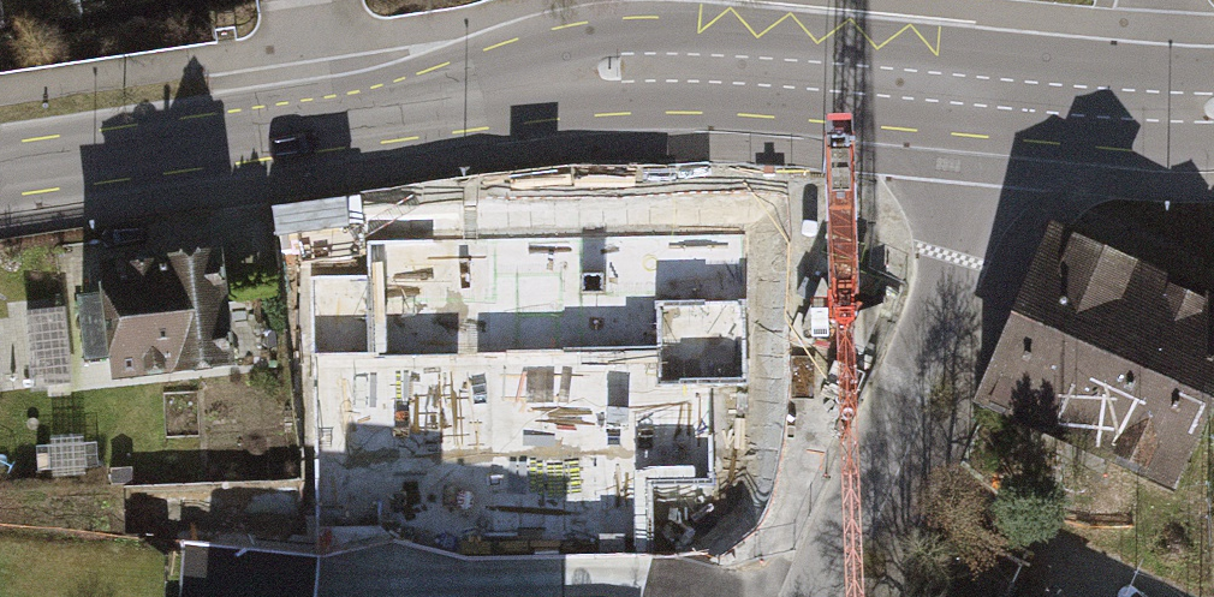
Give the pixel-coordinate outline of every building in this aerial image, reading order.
[(412,341),(441,340),(435,182),(370,185),(375,342),(334,344),(337,426),(415,423),(412,341)] [(1060,442),(1138,270),(1036,224),(958,397),(1060,442)] [(236,368),(223,250),(89,265),(102,382),(236,368)] [(1213,371),(1213,304),(1138,270),(1060,442),(1162,488),(1213,371)] [(76,380),(71,301),(0,304),(0,360),(1,385),(76,380)] [(459,531),(461,427),(405,426),(404,477),(380,477),(379,530),(459,531)]
